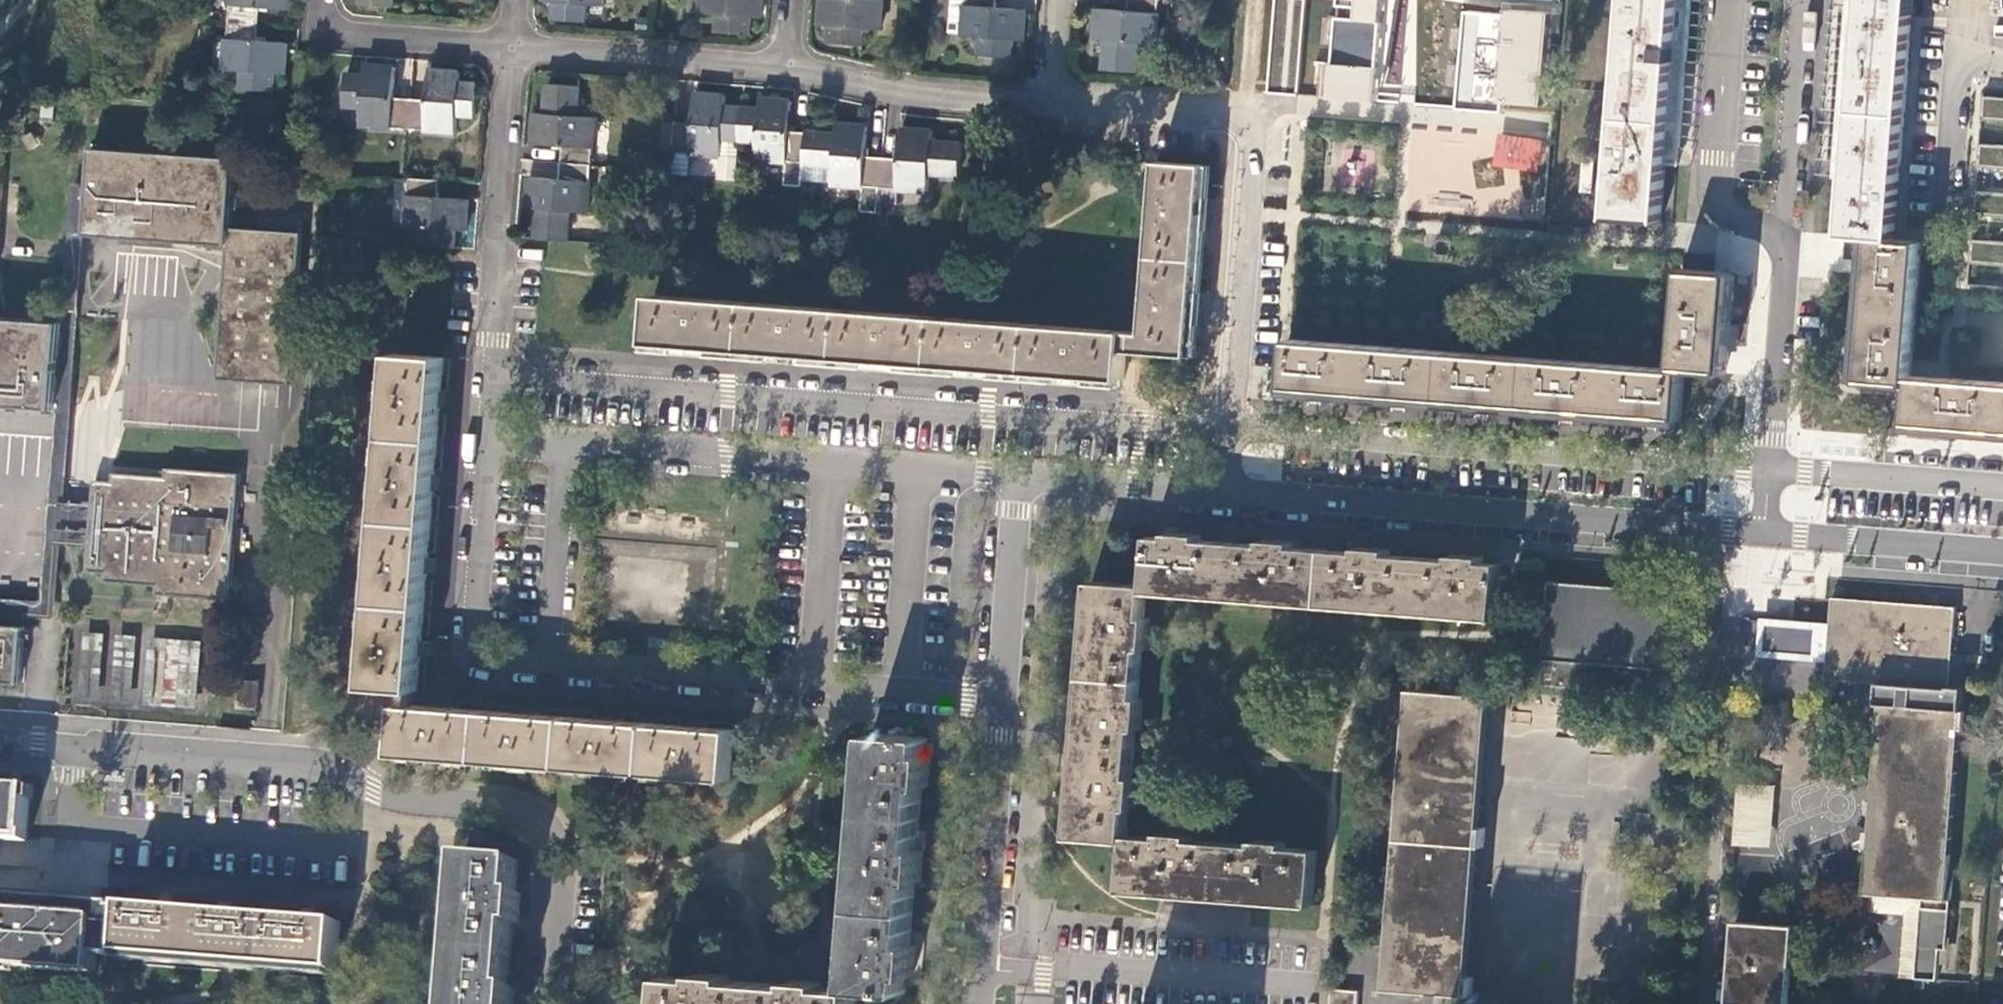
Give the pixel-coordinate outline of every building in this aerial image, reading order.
[(230,20),(261,22),(262,7),(291,9),(292,0),(231,0),(230,20)] [(607,0),(547,0),(559,1),(557,19),(588,20),(589,4),(606,5),(607,0)] [(701,12),(719,13),(717,31),(748,34),(749,16),(762,17),(763,0),(702,0),(701,12)] [(884,0),(824,0),(822,26),(835,27),(834,45),(864,48),(866,29),(882,30),(884,0)] [(950,34),(964,35),(964,37),(983,39),(982,55),(1012,58),(1013,41),(1025,42),(1026,11),(997,9),(998,0),(953,0),(950,34)] [(1161,0),(1131,0),(1130,13),(1100,10),(1097,42),(1107,43),(1105,73),(1138,76),(1140,46),(1157,47),(1161,0)] [(1299,87),(1324,89),(1324,96),(1378,101),(1385,0),(1306,0),(1299,87)] [(1453,106),(1538,112),(1547,15),(1561,16),(1562,0),(1465,0),(1453,106)] [(1662,222),(1668,147),(1681,148),(1692,0),(1627,0),(1611,218),(1662,222)] [(1914,6),(1915,0),(1850,0),(1838,160),(1850,161),(1844,236),(1868,238),(1874,238),(1896,240),(1914,6)] [(261,22),(230,20),(225,69),(243,71),(242,87),(274,90),(274,73),(286,74),(288,42),(260,40),(261,22)] [(411,127),(413,97),(396,95),(398,66),(366,63),(365,74),(348,73),(346,103),(363,104),(362,123),(411,127)] [(430,99),(413,97),(411,127),(460,132),(462,113),(478,115),(480,84),(464,83),(465,71),(432,69),(430,99)] [(563,146),(561,163),(593,166),(597,115),(579,114),(581,85),(551,83),(549,112),(537,111),(534,144),(563,146)] [(693,123),(675,121),(672,151),(722,155),(723,135),(740,136),(742,105),(725,103),(726,94),(695,91),(693,123)] [(761,106),(742,105),(740,136),(760,138),(758,158),(787,160),(804,161),(806,132),(792,130),(794,98),(762,96),(761,106)] [(1983,97),(1982,116),(2002,118),(2002,99),(1983,97)] [(672,151),(675,121),(663,120),(660,150),(672,151)] [(836,133),(806,132),(804,161),(834,163),(832,182),(880,186),(882,158),(868,157),(870,127),(837,124),(836,133)] [(899,160),(882,158),(880,186),(931,190),(932,173),(961,175),(963,144),(934,142),(934,131),(902,129),(899,160)] [(740,136),(723,135),(722,155),(720,179),(736,180),(740,136)] [(1980,145),(1979,166),(2002,167),(2002,147),(1980,145)] [(87,234),(229,244),(230,227),(235,159),(94,149),(87,234)] [(671,174),(686,175),(688,154),(673,153),(671,174)] [(804,161),(787,160),(785,185),(802,187),(803,180),(804,161)] [(834,163),(804,161),(803,180),(832,182),(834,163)] [(1145,333),(1127,331),(1126,350),(1191,355),(1205,166),(1159,162),(1145,333)] [(593,166),(561,163),(560,179),(531,177),(529,208),(540,209),(538,238),(544,239),(570,241),(572,212),(590,213),(593,166)] [(442,179),(411,177),(408,224),(424,225),(423,244),(456,247),(457,228),(469,229),(471,198),(441,196),(442,179)] [(860,205),(877,207),(878,189),(861,188),(860,205)] [(1975,192),(1973,213),(2002,215),(2002,195),(1975,192)] [(230,227),(229,244),(220,378),(292,383),(303,232),(230,227)] [(1913,377),(1924,242),(1896,240),(1874,238),(1862,382),(1912,386),(1913,377)] [(1971,241),(1969,263),(2002,265),(2002,243),(1971,241)] [(1674,370),(1685,371),(1724,374),(1732,275),(1683,271),(1674,370)] [(1126,350),(1127,331),(654,294),(650,343),(1123,379),(1126,350)] [(54,408),(61,322),(0,318),(0,404),(54,408)] [(1681,421),(1685,371),(1674,370),(1290,340),(1286,390),(1485,406),(1681,421)] [(403,688),(418,689),(444,356),(395,352),(369,685),(403,688)] [(1913,377),(1912,386),(1909,426),(2002,433),(2002,384),(1913,377)] [(255,430),(259,384),(224,381),(222,401),(196,399),(196,393),(178,392),(177,393),(148,391),(148,390),(125,387),(122,417),(255,430)] [(159,594),(230,599),(240,474),(168,469),(167,477),(115,473),(114,482),(96,481),(90,571),(107,572),(107,581),(159,584),(159,594)] [(1151,537),(1147,587),(1147,593),(1152,593),(1497,619),(1502,564),(1480,563),(1480,557),(1448,554),(1448,560),(1386,556),(1387,550),(1355,547),(1355,553),(1297,549),(1297,543),(1265,541),(1264,546),(1203,541),(1203,536),(1170,534),(1170,539),(1151,537)] [(1674,591),(1551,580),(1542,685),(1666,694),(1674,591)] [(1147,587),(1101,583),(1093,582),(1073,837),(1079,838),(1127,842),(1128,835),(1128,830),(1130,810),(1135,810),(1138,778),(1132,778),(1136,730),(1141,730),(1144,698),(1139,698),(1142,651),(1147,651),(1150,619),(1145,619),(1147,593),(1147,587)] [(1948,900),(1962,730),(1966,730),(1967,710),(1963,710),(1965,687),(1951,686),(1958,608),(1834,598),(1831,627),(1829,657),(1827,679),(1880,684),(1898,686),(1896,704),(1882,703),(1872,830),(1868,830),(1866,848),(1870,849),(1867,893),(1924,898),(1918,977),(1940,979),(1942,948),(1949,949),(1952,900),(1948,900)] [(1819,626),(1766,621),(1764,652),(1817,656),(1819,626)] [(19,683),(24,627),(0,626),(0,681),(19,683)] [(1819,626),(1817,656),(1829,657),(1831,627),(1819,626)] [(82,698),(101,700),(106,634),(87,632),(82,698)] [(114,701),(133,702),(139,636),(119,635),(114,701)] [(147,703),(167,704),(172,639),(151,637),(147,703)] [(179,705),(198,707),(203,640),(184,639),(179,705)] [(239,707),(258,708),(260,680),(241,678),(239,707)] [(1880,684),(1878,704),(1882,703),(1896,704),(1898,686),(1880,684)] [(1387,990),(1472,996),(1474,977),(1470,976),(1479,847),(1484,847),(1485,827),(1481,827),(1491,696),(1410,690),(1387,990)] [(397,753),(730,779),(734,730),(402,703),(397,753)] [(852,990),(857,990),(907,994),(908,976),(914,977),(916,945),(911,944),(916,882),(921,882),(923,851),(918,850),(923,787),(928,788),(931,756),(925,756),(926,739),(873,734),(853,983),(852,990)] [(1778,785),(1743,781),(1738,844),(1773,846),(1778,785)] [(30,842),(34,800),(31,800),(32,787),(0,784),(0,840),(30,842)] [(1128,835),(1127,842),(1124,891),(1242,900),(1313,906),(1318,851),(1286,849),(1286,842),(1254,840),(1253,845),(1192,841),(1192,835),(1162,832),(1161,838),(1128,835)] [(515,988),(509,987),(514,924),(520,925),(522,893),(517,893),(519,860),(466,856),(454,1003),(514,1003),(515,988)] [(1924,898),(1867,893),(1866,911),(1907,915),(1902,976),(1918,977),(1924,898)] [(56,900),(11,896),(9,911),(29,913),(55,915),(56,900)] [(24,968),(96,973),(97,954),(101,903),(56,900),(55,915),(29,913),(9,911),(0,911),(0,966),(24,968)] [(101,903),(97,954),(122,956),(126,905),(124,905),(124,909),(115,908),(115,904),(101,903)] [(122,956),(337,971),(341,921),(127,906),(126,905),(122,956)] [(1797,927),(1738,922),(1731,1003),(1791,1003),(1797,927)] [(1862,970),(1896,973),(1898,945),(1865,942),(1862,970)] [(857,990),(852,990),(825,988),(825,982),(794,980),(793,985),(731,981),(731,975),(700,972),(700,978),(668,976),(665,1003),(856,1003),(857,990)] [(1330,990),(1329,1003),(1356,1003),(1357,991),(1330,990)]
